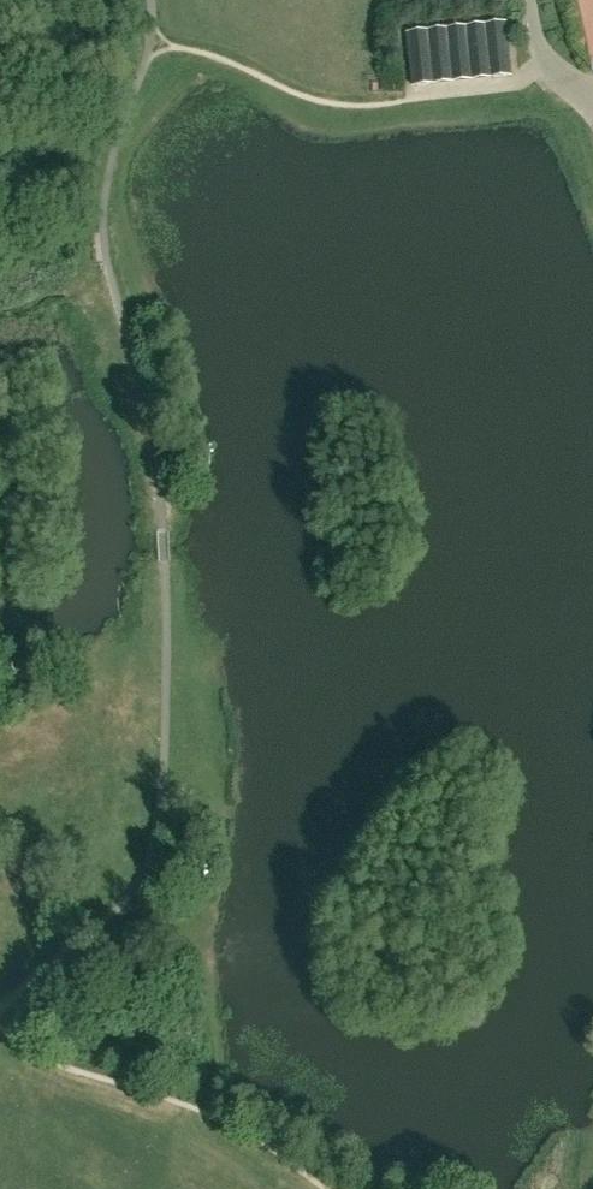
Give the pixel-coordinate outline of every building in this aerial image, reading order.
[(412,86),(433,84),(510,76),(504,23),(407,34),(412,86)]
